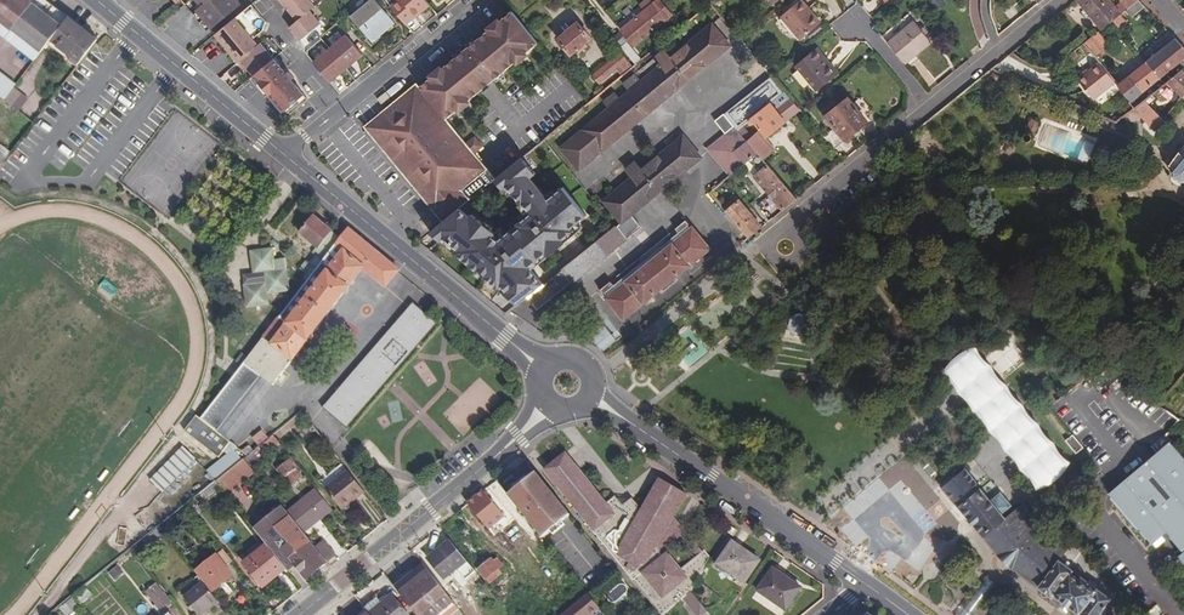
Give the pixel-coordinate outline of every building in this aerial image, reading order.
[(35,0),(0,0),(0,31),(7,37),(35,0)] [(68,17),(47,0),(35,0),(7,37),(36,59),(48,43),(68,17)] [(197,8),(195,9),(198,12),(194,16),(206,31),(210,28),(211,29),(240,5),(236,0),(197,0),(201,5),(197,8)] [(310,10),(315,6),(310,0),(281,0),(298,20),(310,10)] [(375,0),(373,0),(352,17),(372,42),(395,24),(375,0)] [(423,0),(401,0),(400,0),(405,7),(403,9),(412,19),(428,6),(423,0)] [(672,14),(660,0),(658,0),(626,26),(629,29),(623,34),(633,46),(672,14)] [(939,9),(947,3),(944,0),(933,0),(939,9)] [(1112,22),(1114,21),(1122,14),(1110,0),(1078,0),(1102,30),(1112,22)] [(1139,0),(1122,0),(1121,1),(1127,9),(1139,0)] [(1131,16),(1144,6),(1139,0),(1127,9),(1126,11),(1131,16)] [(252,4),(215,34),(238,61),(258,44),(252,38),(260,32),(262,30),(266,21),(252,4)] [(799,18),(792,9),(772,25),(790,48),(808,34),(797,20),(799,18)] [(321,24),(310,10),(298,20),(289,27),(300,40),(321,24)] [(539,43),(513,12),(499,23),(500,24),(493,30),(492,29),(441,71),(442,72),(435,77),(434,76),(421,88),(446,119),(460,108),(460,107),(466,101),(467,102),(518,60),(517,60),(524,54),(525,55),(539,43)] [(1122,14),(1114,21),(1120,29),(1128,22),(1122,14)] [(883,37),(905,64),(931,42),(909,16),(883,37)] [(77,65),(97,39),(68,17),(48,43),(77,65)] [(590,39),(577,24),(558,40),(570,55),(577,50),(580,53),(587,47),(584,44),(590,39)] [(578,169),(728,46),(711,25),(670,59),(663,51),(635,74),(636,76),(624,85),(630,92),(561,148),(578,169)] [(363,55),(347,35),(330,49),(347,69),(363,55)] [(1085,44),(1095,58),(1106,49),(1095,36),(1085,44)] [(1160,79),(1183,60),(1183,48),(1175,39),(1146,63),(1160,79)] [(258,44),(238,61),(246,72),(249,69),(254,75),(274,58),(261,42),(258,44)] [(826,65),(829,62),(817,48),(814,51),(826,65)] [(330,49),(314,63),(330,82),(347,69),(330,49)] [(839,75),(829,62),(826,65),(814,51),(796,65),(817,92),(839,75)] [(630,66),(619,52),(609,60),(611,62),(593,76),(599,84),(617,70),(620,74),(630,66)] [(254,75),(250,78),(266,97),(270,94),(285,111),(287,109),(291,114),(308,99),(291,80),(294,78),(288,71),(286,73),(274,58),(254,75)] [(1117,86),(1131,103),(1160,79),(1146,63),(1117,86)] [(1094,100),(1116,84),(1100,64),(1078,80),(1094,100)] [(1183,93),(1183,73),(1181,70),(1166,83),(1181,97),(1182,96),(1183,93)] [(13,88),(15,85),(0,73),(0,97),(3,100),(13,88)] [(710,127),(720,139),(728,133),(735,127),(737,130),(743,126),(748,121),(771,103),(781,95),(784,91),(771,76),(710,127)] [(461,192),(488,170),(475,153),(467,144),(446,119),(421,88),(417,83),(364,127),(443,222),(460,208),(469,201),(461,192)] [(3,100),(15,109),(25,97),(13,88),(3,100)] [(382,104),(391,98),(386,92),(378,99),(382,104)] [(766,137),(799,109),(790,97),(776,108),(771,103),(748,121),(751,124),(754,122),(760,130),(766,137)] [(868,123),(848,98),(825,116),(834,127),(845,140),(868,123)] [(1152,111),(1142,102),(1135,108),(1123,117),(1126,120),(1130,122),(1134,122),(1140,118),(1142,120),(1152,111)] [(1142,120),(1155,132),(1163,121),(1152,111),(1142,120)] [(1033,134),(1038,124),(1030,121),(1025,131),(1024,133),(1023,133),(1021,137),(1022,141),(1026,143),(1030,142),(1033,138),(1033,137),(1032,136),(1033,135),(1033,134)] [(757,153),(763,159),(774,150),(765,138),(758,131),(752,137),(743,126),(737,130),(757,153)] [(726,173),(730,176),(748,161),(757,153),(737,130),(735,127),(728,133),(733,138),(730,141),(727,138),(722,143),(716,143),(713,146),(712,151),(707,150),(702,155),(711,167),(719,167),(718,175),(721,178),(726,173)] [(845,140),(834,127),(822,136),(834,150),(845,140)] [(758,131),(765,138),(766,137),(760,130),(758,131)] [(733,138),(728,133),(720,139),(716,143),(722,143),(727,138),(730,141),(733,138)] [(475,137),(467,144),(475,153),(483,147),(475,137)] [(632,178),(604,202),(621,223),(631,214),(700,158),(683,137),(643,171),(636,162),(626,170),(632,178)] [(1170,165),(1174,169),(1174,171),(1174,176),(1181,182),(1183,182),(1183,148),(1170,165)] [(763,159),(757,153),(748,161),(759,173),(768,165),(763,159)] [(586,215),(563,187),(555,194),(548,200),(545,196),(530,178),(535,174),(521,157),(496,179),(504,188),(507,185),(522,203),(523,203),(532,213),(519,224),(522,228),(514,234),(511,231),(499,241),(492,235),(495,233),(473,214),(471,217),(460,208),(443,222),(431,233),(519,305),(528,298),(544,285),(532,269),(574,233),(570,228),(578,222),(586,215)] [(754,177),(783,211),(798,199),(768,165),(759,173),(754,177)] [(721,178),(723,181),(730,176),(726,173),(721,178)] [(548,200),(555,194),(552,191),(545,196),(548,200)] [(724,208),(742,231),(749,239),(761,228),(737,197),(724,208)] [(768,197),(760,203),(769,214),(777,209),(768,197)] [(617,226),(626,237),(640,225),(631,214),(621,223),(617,226)] [(225,387),(242,400),(261,376),(273,386),(363,270),(386,288),(399,270),(348,230),(341,239),(313,217),(299,234),(317,248),(313,253),(324,261),(316,271),(305,263),(300,270),(311,278),(247,359),(242,355),(236,363),(241,367),(225,387)] [(679,233),(689,226),(690,224),(686,220),(676,229),(679,233)] [(570,228),(574,233),(582,227),(578,222),(570,228)] [(522,228),(519,224),(511,231),(514,234),(522,228)] [(544,285),(528,298),(538,310),(559,292),(557,289),(570,279),(572,282),(626,237),(617,226),(616,225),(544,285)] [(609,296),(692,229),(689,226),(679,233),(615,284),(606,293),(609,296)] [(710,248),(693,228),(692,229),(609,296),(607,298),(624,319),(710,248)] [(251,252),(254,275),(257,274),(258,284),(245,286),(248,308),(270,305),(269,294),(289,292),(285,259),(273,260),(272,250),(251,252)] [(257,274),(254,275),(243,276),(245,286),(258,284),(257,274)] [(606,293),(615,284),(612,280),(601,290),(604,294),(606,293)] [(97,291),(111,300),(116,292),(102,283),(97,291)] [(412,306),(324,405),(347,425),(435,326),(412,306)] [(816,309),(800,313),(791,327),(795,343),(810,351),(825,348),(834,333),(830,317),(816,309)] [(607,350),(616,335),(605,328),(596,342),(607,350)] [(1009,336),(986,355),(1005,378),(1029,359),(1009,336)] [(941,366),(1005,442),(1029,422),(965,346),(941,366)] [(1097,375),(1107,366),(1103,363),(1094,371),(1097,375)] [(1103,380),(1118,392),(1126,380),(1111,369),(1103,380)] [(242,400),(225,387),(200,419),(217,432),(242,400)] [(1180,420),(1166,409),(1155,423),(1167,436),(1180,420)] [(200,419),(196,416),(185,431),(219,458),(224,451),(230,443),(217,432),(200,419)] [(1029,422),(1005,442),(1038,482),(1062,462),(1029,422)] [(1073,435),(1066,441),(1076,454),(1084,448),(1073,435)] [(235,446),(230,443),(224,451),(228,455),(235,446)] [(181,445),(150,477),(162,490),(193,458),(181,445)] [(247,456),(255,451),(251,445),(243,452),(247,456)] [(216,482),(242,460),(234,450),(221,461),(206,473),(214,483),(216,482)] [(544,469),(557,486),(575,472),(604,508),(608,504),(566,451),(544,469)] [(220,488),(227,496),(255,473),(244,460),(242,460),(216,482),(220,488)] [(302,476),(290,461),(278,470),(284,478),(286,477),(292,484),(302,476)] [(1062,462),(1038,482),(1042,486),(1066,466),(1062,462)] [(1012,568),(1039,587),(1060,561),(1069,548),(1053,536),(1047,544),(1034,534),(1042,528),(1024,505),(1006,519),(1003,517),(1014,508),(1003,493),(992,502),(967,471),(958,478),(955,475),(942,485),(974,525),(999,557),(1001,555),(1004,559),(1002,561),(1007,565),(1010,562),(1013,564),(1012,568)] [(353,502),(365,492),(348,472),(326,490),(340,508),(351,500),(353,502)] [(537,472),(508,495),(508,494),(500,500),(512,515),(520,508),(542,536),(549,530),(557,524),(570,513),(537,472)] [(661,614),(664,614),(692,591),(712,557),(705,549),(703,551),(699,555),(683,568),(669,552),(664,555),(658,546),(674,517),(686,494),(660,479),(642,510),(638,507),(640,505),(633,497),(631,500),(618,498),(616,496),(608,501),(608,504),(604,508),(575,472),(557,486),(661,614)] [(214,483),(200,495),(205,501),(220,488),(216,482),(214,483)] [(304,533),(332,511),(316,490),(287,513),(291,518),(304,533)] [(504,515),(484,491),(469,503),(492,532),(495,529),(492,525),(504,515)] [(342,511),(353,502),(351,500),(340,508),(342,511)] [(307,579),(327,563),(316,548),(312,543),(307,537),(304,533),(291,518),(287,513),(283,508),(255,531),(267,546),(286,569),(288,572),(296,566),(307,579)] [(699,555),(703,551),(674,517),(658,546),(664,555),(669,552),(666,547),(682,534),(699,555)] [(557,524),(549,530),(553,535),(560,528),(557,524)] [(157,530),(144,540),(150,549),(164,538),(157,530)] [(444,577),(467,559),(451,539),(428,558),(444,577)] [(761,560),(733,541),(719,562),(746,581),(761,560)] [(316,548),(327,563),(335,556),(323,542),(316,548)] [(264,587),(286,569),(267,546),(245,564),(264,587)] [(227,567),(233,562),(224,550),(196,572),(213,593),(233,576),(227,567)] [(495,561),(500,568),(505,563),(500,557),(495,561)] [(495,571),(500,568),(495,561),(493,559),(480,568),(491,582),(499,576),(495,571)] [(459,608),(420,560),(411,566),(451,614),(459,608)] [(1039,587),(1042,590),(1042,595),(1046,598),(1050,596),(1053,598),(1055,595),(1080,614),(1079,614),(1100,614),(1111,599),(1099,590),(1100,587),(1091,580),(1089,582),(1082,577),(1080,580),(1071,574),(1073,571),(1060,561),(1039,587)] [(775,565),(773,570),(786,580),(787,578),(789,575),(775,565)] [(418,614),(451,614),(411,566),(391,582),(418,614)] [(1130,567),(1119,576),(1131,591),(1143,582),(1130,567)] [(121,573),(116,568),(109,574),(114,579),(121,573)] [(786,580),(773,570),(758,590),(786,610),(801,588),(787,578),(786,580)] [(219,602),(198,577),(185,588),(190,594),(184,599),(197,614),(202,614),(219,602)] [(959,614),(973,614),(996,583),(987,577),(959,614)] [(171,605),(156,585),(147,592),(163,612),(171,605)] [(1137,594),(1143,602),(1151,596),(1145,588),(1137,594)] [(81,605),(82,606),(91,599),(83,589),(74,597),(81,605)] [(697,614),(705,614),(709,612),(695,592),(685,598),(697,614)] [(599,608),(588,593),(565,612),(560,614),(590,614),(599,608)] [(1080,614),(1055,595),(1053,598),(1052,600),(1071,614),(1079,614),(1080,614)] [(371,614),(409,614),(393,596),(371,614)] [(81,605),(74,597),(60,608),(66,614),(70,614),(81,605)] [(559,614),(560,614),(565,612),(559,605),(553,609),(559,614)]
